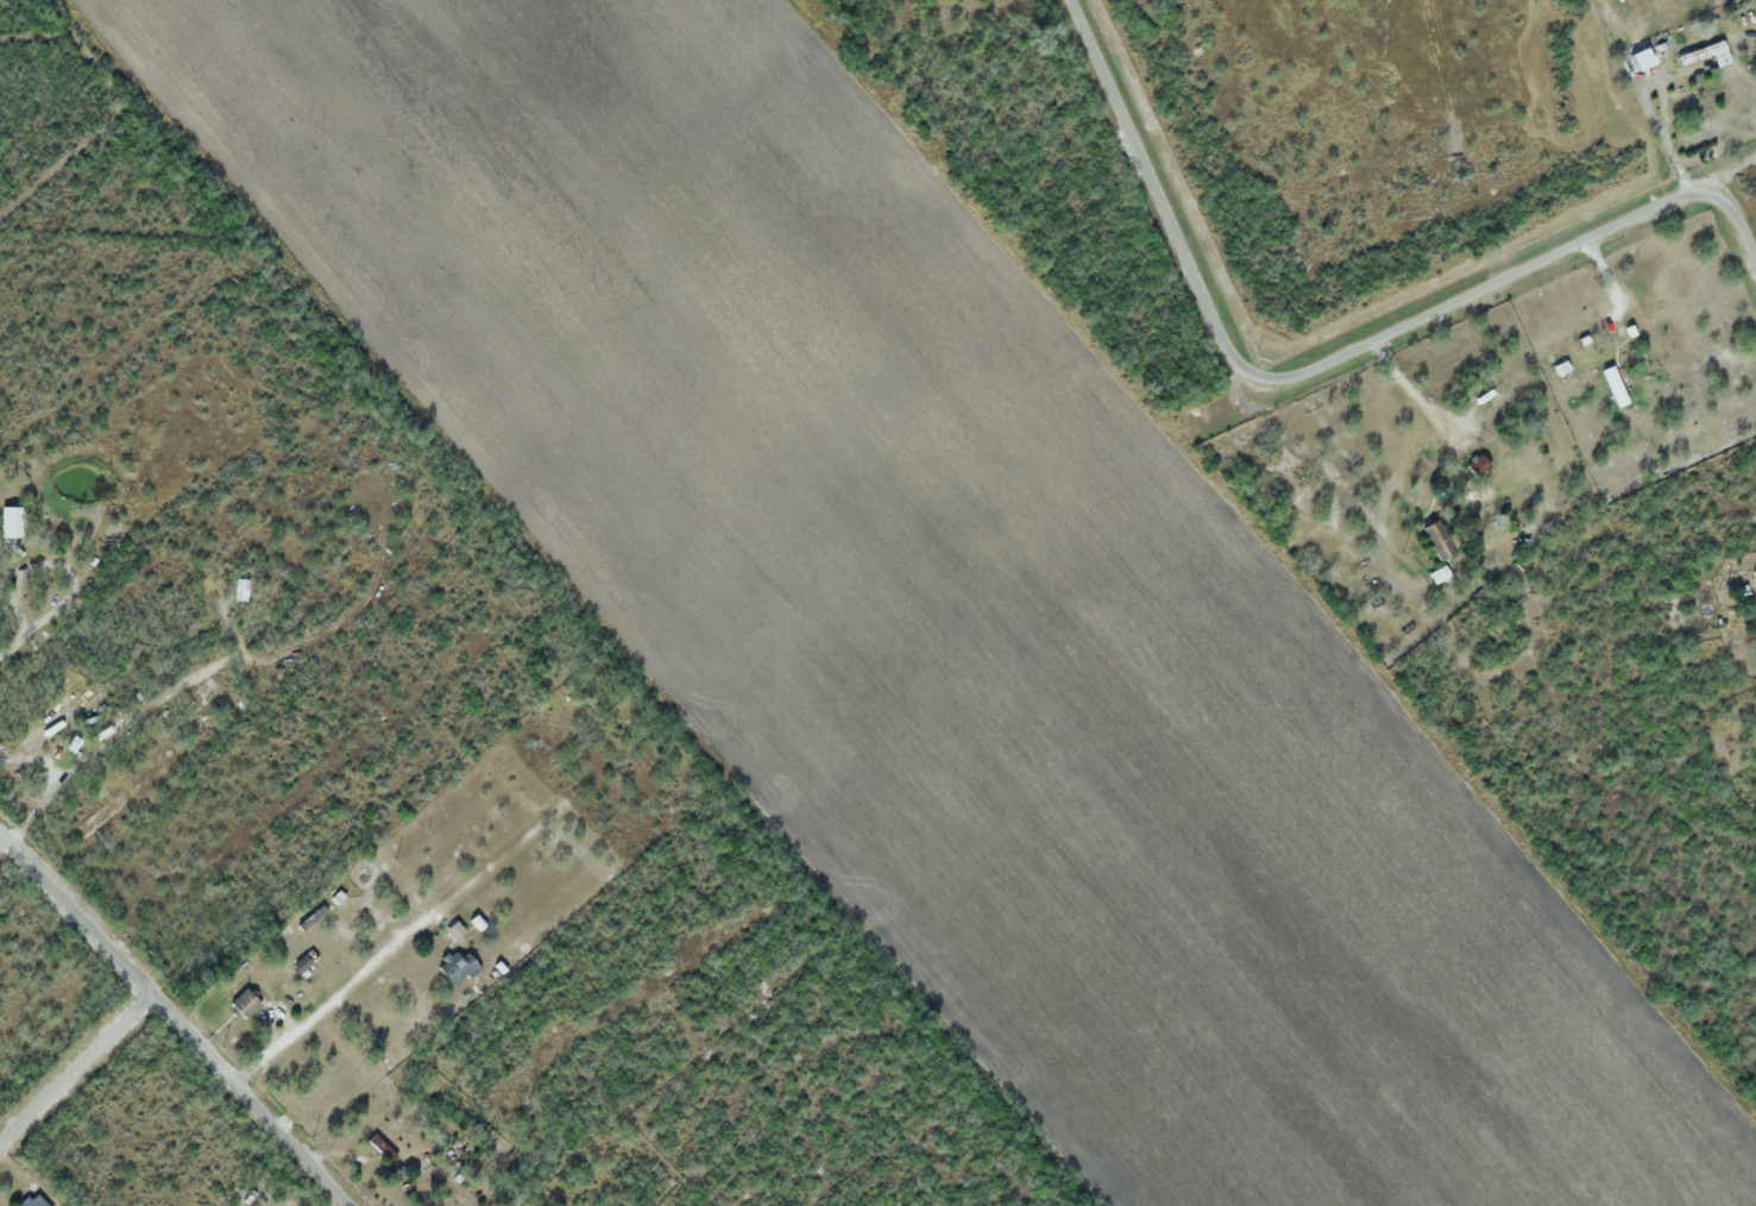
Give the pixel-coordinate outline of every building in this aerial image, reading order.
[(1627,403),(1614,367),(1603,371),(1617,407),(1627,403)] [(1493,467),(1481,453),(1468,463),(1479,478),(1493,467)] [(23,507),(4,507),(4,538),(23,538),(23,507)] [(1423,528),(1441,561),(1463,549),(1455,533),(1450,536),(1441,519),(1423,528)] [(187,690),(203,712),(227,694),(210,673),(187,690)] [(23,741),(36,754),(66,723),(53,711),(23,741)] [(443,960),(449,983),(479,974),(473,951),(443,960)] [(300,972),(312,962),(306,956),(294,966),(300,972)] [(262,1003),(247,988),(231,1005),(247,1019),(262,1003)] [(369,1142),(391,1163),(398,1156),(376,1135),(369,1142)] [(36,1192),(21,1205),(50,1205),(36,1192)]
